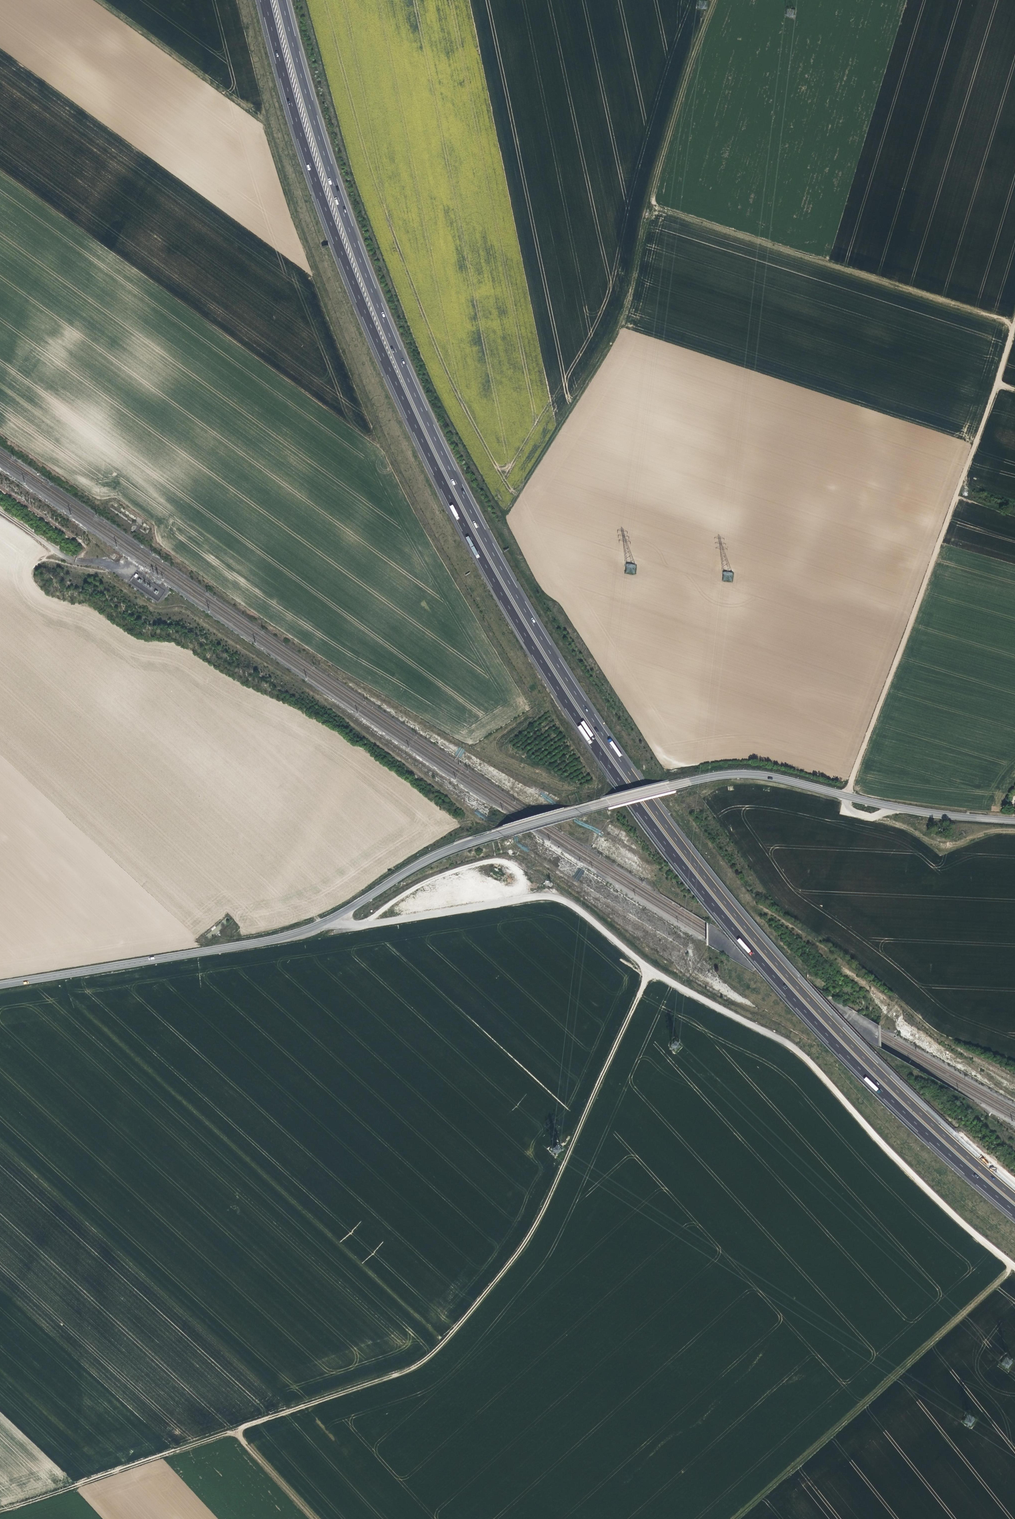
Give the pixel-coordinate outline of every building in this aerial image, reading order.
[(155,589),(154,591),(133,579),(130,584),(157,600),(159,596),(160,597),(164,591),(161,589),(159,592),(155,589)] [(748,953),(751,950),(739,938),(737,940),(748,953)] [(1007,1367),(1011,1361),(1006,1358),(1002,1364),(1007,1367)] [(965,1421),(971,1424),(974,1418),(968,1415),(965,1421)]
